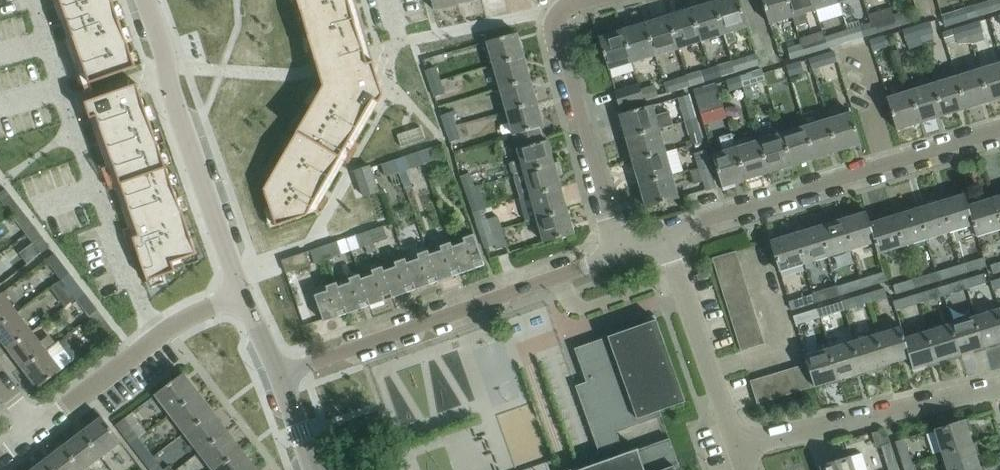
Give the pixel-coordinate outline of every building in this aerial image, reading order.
[(73,35),(62,38),(79,86),(136,66),(112,0),(60,0),(73,35)] [(318,67),(323,86),(263,189),(276,226),(306,215),(373,100),(378,103),(383,94),(373,61),(370,52),(355,0),(298,0),(318,67)] [(456,0),(431,0),(433,9),(434,9),(434,7),(441,5),(442,7),(456,3),(457,3),(456,0)] [(714,1),(724,33),(746,26),(739,0),(717,0),(714,1)] [(788,0),(762,0),(768,22),(793,15),(788,0)] [(813,0),(788,0),(793,15),(796,25),(809,21),(805,11),(816,8),(813,0)] [(988,1),(991,11),(999,8),(999,0),(993,0),(988,1)] [(724,33),(714,1),(690,8),(700,40),(724,33)] [(991,11),(988,1),(965,9),(968,18),(991,11)] [(893,14),(894,14),(891,6),(868,13),(870,21),(874,32),(896,25),(893,14)] [(700,40),(690,8),(667,15),(677,47),(700,40)] [(942,16),(945,26),(968,18),(965,9),(942,16)] [(906,10),(894,14),(893,14),(896,25),(910,21),(906,10)] [(677,47),(667,15),(645,22),(655,54),(677,47)] [(874,32),(870,21),(847,29),(850,40),(874,32)] [(979,21),(965,25),(971,44),(972,44),(985,40),(979,21)] [(655,54),(645,22),(621,29),(631,61),(655,54)] [(929,22),(916,26),(919,36),(932,32),(929,22)] [(971,44),(965,25),(942,32),(945,42),(956,39),(957,43),(971,44)] [(919,36),(916,26),(903,30),(906,40),(919,36)] [(631,61),(621,29),(598,37),(608,68),(631,61)] [(850,40),(847,29),(825,36),(828,47),(850,40)] [(828,47),(825,36),(823,30),(813,33),(814,38),(802,42),(805,54),(828,47)] [(486,40),(493,64),(523,56),(516,32),(486,40)] [(872,50),(886,45),(883,35),(869,40),(872,50)] [(805,54),(802,42),(787,47),(791,58),(805,54)] [(756,53),(733,60),(735,70),(759,63),(756,53)] [(823,65),(820,55),(809,58),(812,69),(823,65)] [(430,84),(439,80),(456,75),(450,57),(447,58),(446,56),(433,61),(431,56),(421,59),(430,84)] [(529,79),(523,56),(493,64),(499,87),(529,79)] [(735,70),(733,60),(719,65),(722,75),(735,70)] [(799,61),(786,65),(789,75),(802,71),(799,61)] [(979,69),(988,100),(999,97),(999,62),(979,69)] [(762,69),(740,76),(743,86),(765,80),(762,69)] [(988,100),(979,69),(956,76),(965,108),(988,100)] [(700,71),(686,75),(689,85),(703,80),(700,71)] [(689,85),(686,75),(664,82),(667,92),(689,85)] [(743,86),(740,76),(726,80),(729,90),(743,86)] [(965,108),(956,76),(933,83),(942,115),(965,108)] [(536,102),(529,79),(499,87),(506,110),(536,102)] [(444,93),(439,80),(430,84),(434,96),(444,93)] [(137,83),(85,102),(90,118),(96,116),(138,235),(133,237),(148,280),(175,270),(172,262),(197,253),(137,83)] [(644,99),(641,89),(639,83),(616,90),(621,106),(644,99)] [(693,90),(704,125),(712,123),(710,116),(715,115),(713,110),(723,107),(716,83),(707,86),(693,90)] [(942,115),(933,83),(909,90),(919,122),(942,115)] [(655,85),(641,89),(644,99),(658,95),(655,85)] [(919,122),(909,90),(886,97),(896,129),(919,122)] [(678,98),(685,120),(695,117),(688,95),(678,98)] [(543,126),(536,102),(506,110),(513,134),(526,130),(530,144),(543,141),(539,127),(543,126)] [(658,127),(651,104),(619,113),(626,137),(658,127)] [(445,128),(455,125),(450,111),(441,115),(445,128)] [(850,112),(827,119),(837,150),(860,143),(850,112)] [(699,131),(695,117),(685,120),(689,134),(699,131)] [(837,150),(827,119),(804,126),(814,157),(837,150)] [(460,138),(455,125),(445,128),(450,141),(460,138)] [(814,157),(804,126),(781,133),(791,164),(814,157)] [(421,127),(397,135),(401,146),(425,138),(421,127)] [(664,151),(658,127),(626,137),(632,160),(664,151)] [(553,163),(553,162),(547,139),(543,141),(530,144),(526,130),(513,134),(520,159),(510,162),(513,175),(553,163)] [(791,164),(781,133),(758,140),(768,172),(791,164)] [(768,172),(758,140),(735,147),(745,179),(768,172)] [(431,146),(418,151),(423,164),(435,159),(431,146)] [(735,147),(712,154),(723,190),(724,190),(724,189),(734,186),(733,182),(745,179),(735,147)] [(695,153),(699,166),(709,163),(705,150),(695,153)] [(406,169),(423,164),(418,151),(395,159),(404,188),(412,185),(406,169)] [(671,174),(664,151),(632,160),(639,183),(671,174)] [(404,188),(395,159),(381,163),(385,176),(386,176),(391,193),(395,196),(403,194),(404,188)] [(557,161),(553,162),(553,163),(513,175),(520,198),(530,195),(560,186),(557,174),(560,173),(557,161)] [(716,187),(709,163),(699,166),(705,190),(716,187)] [(378,190),(369,165),(354,170),(363,195),(378,190)] [(459,176),(464,189),(474,186),(469,172),(459,176)] [(678,198),(671,174),(639,183),(646,207),(678,198)] [(474,186),(464,189),(472,212),(482,209),(487,207),(479,184),(477,185),(474,186)] [(566,209),(560,186),(530,195),(537,218),(566,209)] [(12,213),(20,207),(5,188),(0,192),(0,198),(2,201),(12,213)] [(964,193),(941,200),(950,231),(972,224),(973,224),(967,204),(964,193)] [(991,197),(999,228),(999,194),(991,197)] [(991,197),(967,204),(973,224),(972,224),(976,235),(999,228),(991,197)] [(941,200),(917,207),(926,238),(950,231),(941,200)] [(34,226),(20,207),(12,213),(26,233),(34,226)] [(917,207),(893,214),(902,246),(926,238),(917,207)] [(490,231),(482,209),(472,212),(480,234),(490,231)] [(573,233),(566,209),(537,218),(543,241),(573,233)] [(866,210),(842,217),(851,249),(875,242),(869,222),(866,210)] [(893,214),(869,222),(875,242),(878,253),(902,246),(893,214)] [(842,217),(818,225),(827,256),(851,249),(842,217)] [(387,238),(382,225),(369,230),(373,242),(387,238)] [(818,225),(795,232),(804,264),(827,256),(818,225)] [(39,233),(34,226),(26,233),(41,252),(49,246),(39,233)] [(373,242),(369,230),(356,234),(360,247),(373,242)] [(495,244),(490,231),(480,234),(485,248),(495,244)] [(795,232),(770,240),(779,271),(804,264),(795,232)] [(474,234),(450,242),(461,273),(476,267),(474,263),(483,260),(474,234)] [(437,281),(438,281),(427,250),(422,252),(417,240),(400,246),(404,258),(415,289),(430,284),(428,280),(436,277),(437,281)] [(337,241),(323,245),(327,258),(341,253),(337,241)] [(461,273),(450,242),(427,250),(438,281),(453,276),(451,271),(459,269),(460,273),(461,273)] [(310,250),(314,263),(327,258),(323,245),(310,250)] [(735,250),(712,258),(715,269),(739,262),(735,250)] [(285,272),(309,264),(305,251),(281,259),(285,272)] [(46,259),(61,278),(69,272),(65,266),(54,253),(46,259)] [(984,257),(964,263),(967,272),(987,267),(984,257)] [(415,289),(404,258),(381,266),(392,297),(407,292),(405,288),(413,285),(415,289)] [(739,262),(715,269),(719,281),(742,274),(739,262)] [(990,265),(993,274),(999,272),(999,262),(990,265)] [(960,264),(940,270),(943,280),(962,274),(960,264)] [(392,297),(381,266),(358,274),(369,305),(384,300),(383,296),(390,293),(392,297)] [(885,271),(865,277),(868,286),(887,280),(885,271)] [(83,291),(69,272),(61,278),(76,297),(71,301),(83,291)] [(935,272),(916,277),(919,287),(938,281),(935,272)] [(984,273),(965,279),(968,288),(986,282),(984,273)] [(369,305),(358,274),(336,282),(347,313),(361,308),(360,304),(367,301),(369,305)] [(742,274),(719,281),(722,292),(746,285),(742,274)] [(861,279),(842,285),(844,293),(864,287),(861,279)] [(912,279),(893,284),(896,294),(915,288),(914,287),(912,279)] [(961,280),(940,287),(943,296),(963,289),(961,280)] [(347,313),(336,282),(325,285),(327,290),(314,294),(323,321),(338,316),(337,312),(345,309),(346,313),(347,313)] [(746,285),(722,292),(726,304),(750,297),(746,285)] [(838,286),(818,292),(821,301),(840,294),(838,286)] [(884,288),(865,294),(868,303),(887,297),(884,288)] [(935,288),(916,294),(919,303),(938,297),(935,288)] [(98,311),(83,291),(71,301),(61,309),(63,311),(65,309),(78,326),(98,311)] [(17,312),(2,292),(0,294),(0,324),(17,312)] [(814,293),(794,300),(797,308),(817,302),(814,293)] [(862,295),(843,301),(845,310),(865,304),(862,295)] [(912,295),(893,301),(896,310),(915,304),(912,295)] [(750,297),(726,304),(730,315),(753,308),(750,297)] [(838,302),(819,308),(822,317),(841,311),(838,302)] [(975,314),(985,346),(999,342),(999,316),(997,307),(975,314)] [(753,308),(730,315),(733,327),(757,320),(753,308)] [(814,310),(793,316),(795,323),(795,324),(796,325),(817,319),(814,310)] [(113,330),(98,311),(78,326),(90,317),(105,336),(113,330)] [(31,331),(17,312),(0,324),(0,338),(8,348),(31,331)] [(975,314),(951,321),(961,354),(985,346),(975,314)] [(669,438),(624,454),(616,432),(661,416),(659,410),(685,401),(656,319),(607,336),(608,338),(595,343),(594,341),(574,348),(586,381),(585,382),(586,385),(578,389),(576,385),(575,385),(599,452),(590,455),(594,464),(578,469),(675,469),(675,468),(679,467),(669,438)] [(757,320),(733,327),(737,339),(760,331),(757,320)] [(951,321),(927,329),(937,361),(961,354),(951,321)] [(899,324),(878,331),(888,364),(909,357),(899,324)] [(901,324),(899,324),(909,357),(913,369),(937,361),(927,329),(905,335),(901,324)] [(23,368),(53,345),(46,336),(40,342),(31,331),(8,348),(23,368)] [(760,331),(737,339),(740,350),(764,343),(760,331)] [(878,331),(854,339),(864,371),(888,364),(878,331)] [(854,339),(830,346),(840,378),(864,371),(854,339)] [(71,361),(56,342),(53,345),(23,368),(38,387),(71,361)] [(830,346),(804,355),(807,363),(814,386),(840,378),(830,346)] [(807,363),(796,366),(802,389),(814,386),(807,363)] [(796,366),(784,370),(791,393),(802,389),(796,366)] [(784,370),(773,373),(780,396),(791,393),(784,370)] [(170,413),(197,392),(188,380),(186,380),(182,375),(183,373),(182,372),(155,394),(170,413)] [(773,373),(761,377),(768,400),(780,396),(773,373)] [(761,377),(750,380),(756,403),(757,403),(768,400),(761,377)] [(198,393),(197,392),(170,413),(184,432),(212,411),(202,399),(201,400),(196,394),(198,393)] [(212,412),(212,411),(184,432),(199,451),(227,430),(217,418),(215,419),(211,413),(212,412)] [(120,441),(101,416),(100,417),(101,417),(88,427),(89,428),(84,432),(82,431),(101,456),(101,455),(119,441),(119,442),(120,441)] [(115,424),(130,443),(138,437),(123,418),(115,424)] [(965,419),(933,429),(941,453),(973,443),(965,419)] [(241,449),(231,437),(230,438),(226,432),(227,431),(227,430),(199,451),(213,469),(214,469),(241,449)] [(82,431),(81,432),(69,441),(70,442),(64,447),(63,445),(63,446),(81,469),(82,469),(100,456),(101,456),(82,431)] [(152,456),(138,437),(130,443),(144,463),(152,456)] [(890,442),(881,445),(888,465),(896,462),(890,442)] [(906,443),(898,446),(904,465),(912,463),(906,443)] [(941,453),(947,469),(970,469),(980,467),(973,443),(941,453)] [(63,446),(62,446),(50,456),(51,457),(45,461),(44,460),(51,469),(81,469),(63,446)] [(256,468),(246,456),(245,457),(240,451),(242,450),(241,449),(214,469),(253,469),(256,468)] [(819,465),(820,469),(855,469),(850,455),(849,456),(819,465)] [(152,456),(144,463),(150,469),(163,469),(152,456)] [(44,460),(43,461),(32,469),(51,469),(44,460)]
